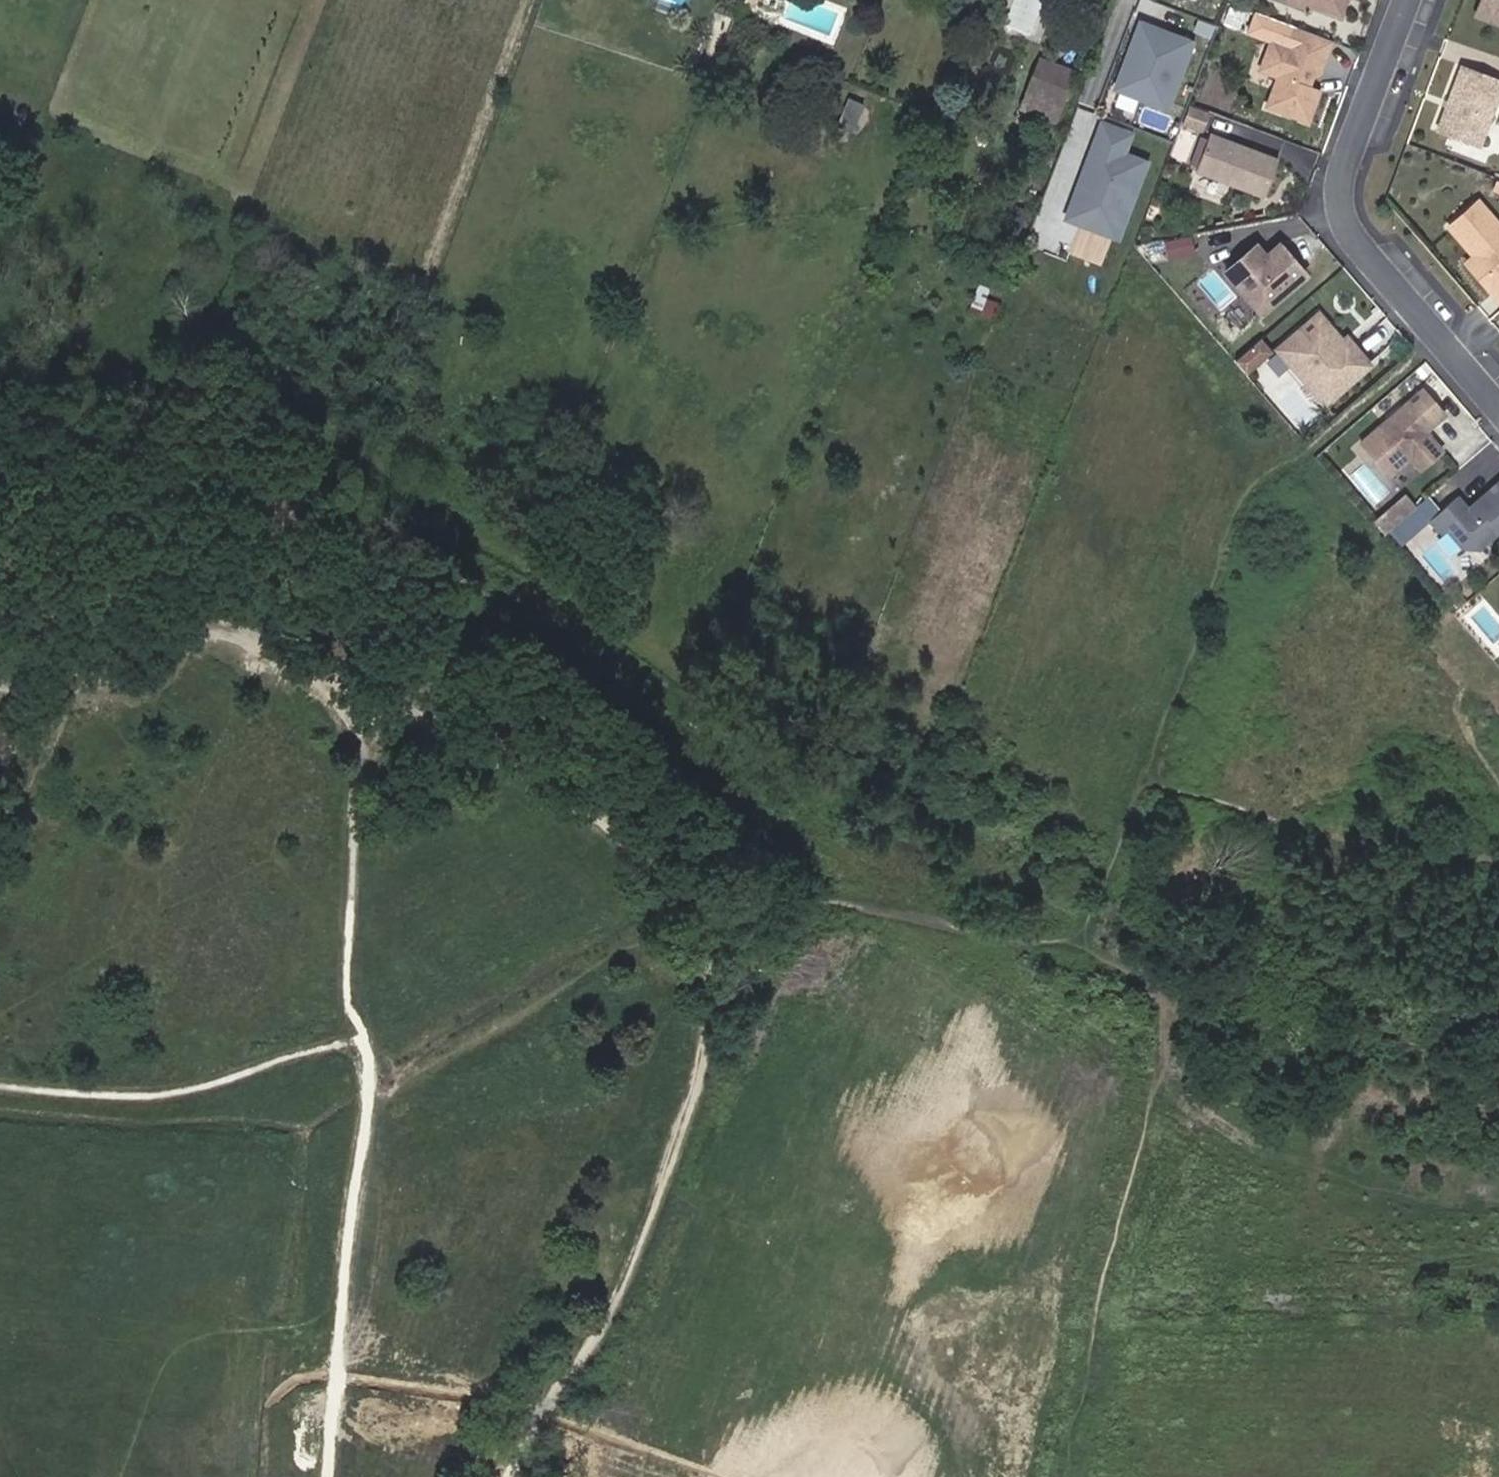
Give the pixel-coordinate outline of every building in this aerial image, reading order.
[(759,0),(747,0),(745,5),(756,10),(759,0)] [(1303,2),(1341,16),(1347,0),(1302,0),(1303,2)] [(1480,15),(1498,21),(1498,0),(1485,0),(1480,15)] [(1238,27),(1243,14),(1229,9),(1224,22),(1238,27)] [(1189,42),(1139,22),(1114,88),(1164,107),(1189,42)] [(1319,73),(1331,41),(1295,28),(1289,46),(1278,41),(1268,46),(1261,63),(1266,73),(1285,81),(1280,93),(1272,90),(1266,107),(1307,123),(1319,91),(1307,87),(1311,77),(1319,73)] [(1058,122),(1077,72),(1041,59),(1023,108),(1058,122)] [(1498,96),(1498,79),(1458,64),(1434,130),(1480,147),(1498,96)] [(849,97),(839,122),(851,127),(862,102),(849,97)] [(1067,218),(1121,239),(1150,164),(1124,154),(1131,134),(1103,124),(1067,218)] [(1192,173),(1264,200),(1279,160),(1242,147),(1241,150),(1233,147),(1235,144),(1207,133),(1192,173)] [(1480,201),(1448,227),(1466,248),(1470,244),(1478,253),(1466,264),(1490,292),(1491,291),(1498,284),(1498,224),(1480,201)] [(1019,231),(1027,211),(1009,204),(1002,224),(1019,231)] [(1196,253),(1193,237),(1176,240),(1179,256),(1196,253)] [(1260,312),(1303,273),(1277,243),(1263,256),(1253,245),(1223,271),(1260,312)] [(972,308),(996,318),(1003,304),(988,298),(992,289),(981,284),(972,308)] [(1491,291),(1490,292),(1498,302),(1498,284),(1491,291)] [(1318,312),(1277,349),(1326,403),(1372,362),(1354,342),(1349,346),(1342,338),(1318,312)] [(1354,342),(1347,334),(1342,338),(1349,346),(1354,342)] [(1442,451),(1425,431),(1444,414),(1423,390),(1360,444),(1388,476),(1409,457),(1420,469),(1442,451)] [(1468,508),(1458,497),(1430,521),(1441,534),(1446,530),(1462,548),(1479,549),(1498,532),(1498,533),(1498,482),(1468,508)] [(1375,515),(1398,543),(1433,513),(1410,486),(1375,515)]
